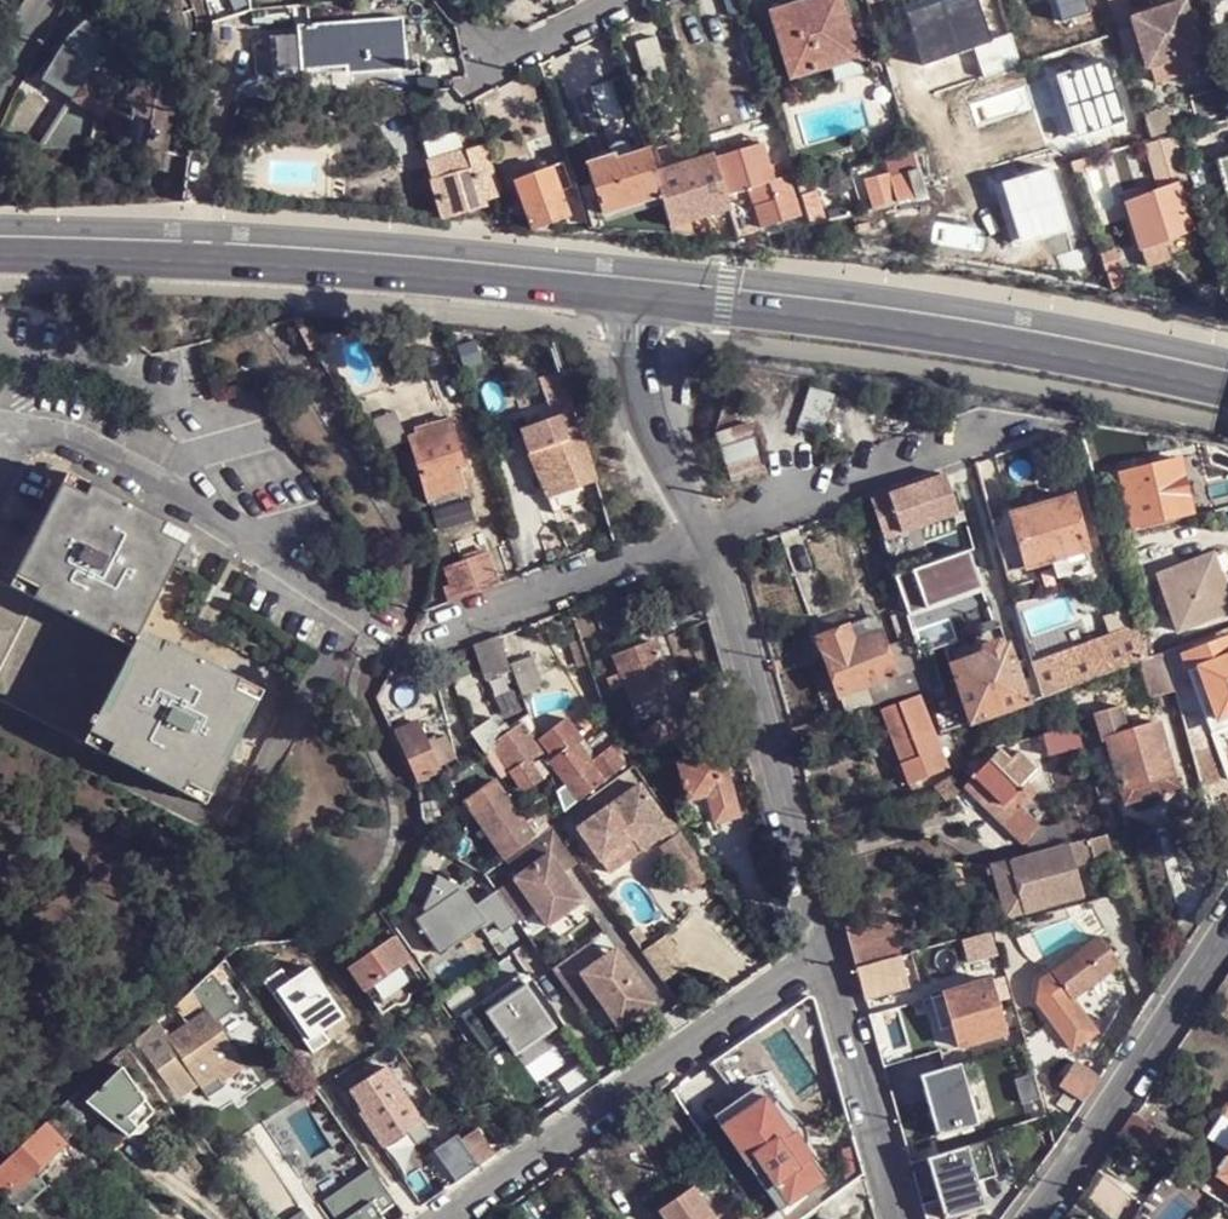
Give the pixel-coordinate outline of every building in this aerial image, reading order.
[(247,5),(246,0),(231,0),(234,9),(247,5)] [(817,11),(813,0),(807,0),(769,12),(774,24),(817,11)] [(858,58),(850,35),(852,34),(842,0),(813,0),(817,11),(774,24),(790,78),(858,58)] [(1183,1),(1128,18),(1144,68),(1149,65),(1154,81),(1204,67),(1199,51),(1202,50),(1189,10),(1186,11),(1183,1)] [(82,27),(86,23),(76,13),(72,16),(82,27)] [(349,70),(404,66),(401,18),(314,26),(314,23),(306,23),(307,26),(300,27),(300,33),(303,67),(349,64),(349,70)] [(72,98),(77,101),(86,86),(97,66),(91,60),(108,45),(86,23),(82,27),(70,39),(43,81),(72,98)] [(274,74),(304,72),(303,67),(300,33),(270,35),(274,74)] [(645,77),(665,71),(655,37),(635,43),(645,77)] [(158,97),(147,85),(136,94),(143,101),(158,100),(158,97)] [(104,116),(113,102),(86,86),(77,101),(102,116),(104,116)] [(44,144),(79,146),(86,142),(102,116),(77,101),(72,98),(44,144)] [(139,128),(136,143),(152,146),(154,132),(139,128)] [(1161,238),(1191,227),(1176,180),(1188,176),(1186,170),(1174,133),(1161,136),(1149,139),(1144,140),(1158,186),(1125,199),(1140,246),(1161,238)] [(10,151),(17,147),(0,138),(0,152),(4,154),(10,151)] [(444,218),(485,206),(483,201),(502,195),(491,160),(485,140),(426,157),(444,218)] [(1053,167),(1070,163),(1070,161),(1089,156),(1084,140),(1048,150),(1053,167)] [(760,227),(798,216),(787,175),(774,179),(762,141),(712,157),(725,196),(749,189),(760,227)] [(614,159),(631,155),(627,142),(611,148),(613,155),(614,159)] [(152,146),(136,143),(136,146),(137,159),(149,162),(150,152),(152,146)] [(603,213),(661,195),(657,182),(655,173),(648,151),(647,149),(631,155),(614,159),(613,155),(610,156),(591,162),(587,163),(603,213)] [(591,162),(610,156),(603,151),(593,155),(591,162)] [(1020,175),(1014,176),(1011,165),(1008,152),(968,160),(978,201),(1001,197),(999,190),(1022,184),(1020,175)] [(694,218),(728,208),(725,196),(712,157),(711,156),(679,165),(682,175),(693,213),(694,218)] [(1213,162),(1222,188),(1227,205),(1227,156),(1213,162)] [(560,191),(572,186),(563,161),(515,178),(524,203),(560,191)] [(1194,198),(1222,188),(1213,162),(1186,170),(1188,176),(1194,198)] [(657,182),(682,175),(679,165),(662,170),(655,173),(657,182)] [(1014,176),(1020,175),(1017,165),(1011,165),(1014,176)] [(870,207),(926,193),(918,168),(891,176),(888,174),(864,181),(870,207)] [(669,220),(693,213),(682,175),(657,182),(661,195),(664,203),(669,220)] [(809,226),(825,221),(815,190),(800,195),(809,226)] [(533,228),(569,214),(560,191),(524,203),(533,228)] [(606,221),(664,203),(661,195),(603,213),(606,221)] [(1145,265),(1168,257),(1161,238),(1140,246),(1145,265)] [(1105,274),(1119,269),(1113,250),(1099,254),(1105,274)] [(565,370),(545,377),(556,418),(577,410),(565,370)] [(836,395),(811,387),(797,429),(822,437),(836,395)] [(393,408),(372,418),(384,447),(405,437),(393,408)] [(451,417),(416,427),(417,433),(421,443),(412,446),(429,503),(432,502),(431,497),(465,487),(459,465),(465,463),(451,417)] [(748,423),(715,434),(731,480),(763,470),(748,423)] [(421,443),(417,433),(409,435),(412,446),(421,443)] [(573,441),(571,438),(532,451),(549,493),(597,478),(584,437),(573,441)] [(1193,512),(1179,458),(1122,473),(1123,480),(1105,485),(1116,532),(1193,512)] [(91,484),(68,473),(62,484),(86,495),(91,484)] [(945,474),(872,501),(886,539),(959,513),(945,474)] [(141,629),(185,545),(161,533),(166,522),(91,484),(86,495),(62,484),(17,573),(40,585),(34,596),(109,634),(115,623),(139,635),(141,629)] [(1088,549),(1073,497),(994,521),(1008,573),(1015,570),(1053,559),(1059,578),(1072,574),(1070,567),(1067,555),(1088,549)] [(470,500),(433,511),(439,532),(476,521),(470,500)] [(190,534),(166,522),(161,533),(185,545),(190,534)] [(501,581),(489,549),(443,566),(450,583),(444,585),(450,600),(501,581)] [(1091,560),(1088,549),(1067,555),(1070,567),(1091,560)] [(969,550),(895,576),(909,615),(983,588),(969,550)] [(1227,611),(1227,589),(1218,560),(1161,582),(1178,631),(1227,611)] [(1022,599),(1015,570),(1008,573),(1009,576),(1015,599),(1016,601),(1022,599)] [(11,585),(34,596),(40,585),(17,573),(11,585)] [(0,580),(0,702),(83,744),(89,733),(133,646),(109,634),(34,596),(11,585),(0,580)] [(880,630),(875,615),(848,626),(853,640),(880,630)] [(136,640),(139,635),(115,623),(109,634),(133,646),(136,640)] [(885,644),(880,630),(853,640),(848,626),(818,637),(847,713),(858,709),(879,702),(915,689),(905,655),(917,651),(913,641),(901,646),(898,640),(885,644)] [(1147,659),(1138,628),(1033,663),(1042,695),(1066,687),(1141,660),(1147,659)] [(139,635),(136,640),(159,652),(165,641),(141,629),(139,635)] [(510,662),(500,634),(477,642),(489,678),(513,669),(510,662)] [(1183,655),(1180,646),(1165,652),(1174,683),(1192,679),(1203,707),(1227,697),(1227,639),(1183,655)] [(210,795),(258,702),(234,689),(239,679),(165,641),(159,652),(136,640),(133,646),(89,733),(113,745),(107,756),(181,793),(186,783),(210,795)] [(655,641),(614,656),(620,673),(605,678),(610,691),(625,685),(632,703),(672,686),(655,641)] [(1021,681),(1007,643),(950,664),(970,720),(981,717),(992,713),(1042,695),(1033,663),(1032,661),(1027,662),(1030,676),(1021,681)] [(927,686),(917,651),(905,655),(915,689),(919,689),(927,686)] [(1165,652),(1147,659),(1141,660),(1153,699),(1177,692),(1174,683),(1165,652)] [(543,689),(532,655),(510,662),(513,669),(523,696),(543,689)] [(731,694),(726,676),(690,689),(700,716),(731,694)] [(263,692),(239,679),(234,689),(258,702),(263,692)] [(939,724),(927,686),(919,689),(921,694),(937,737),(944,735),(943,730),(941,731),(939,724)] [(921,694),(899,703),(918,755),(901,762),(909,784),(911,790),(918,787),(916,781),(949,768),(937,737),(921,694)] [(1203,707),(1207,719),(1227,711),(1227,697),(1203,707)] [(881,709),(879,702),(858,709),(862,722),(883,714),(881,709)] [(918,755),(899,703),(881,709),(883,714),(901,762),(918,755)] [(425,735),(441,731),(435,708),(419,713),(425,735)] [(996,726),(992,713),(981,717),(984,730),(996,726)] [(483,751),(494,745),(521,788),(548,770),(539,749),(523,725),(521,725),(518,720),(510,727),(506,721),(499,727),(490,715),(469,730),(483,751)] [(640,736),(650,752),(671,737),(665,731),(672,726),(665,717),(640,736)] [(555,790),(562,812),(624,764),(616,744),(597,759),(562,720),(538,741),(548,770),(555,790)] [(437,766),(426,743),(415,721),(393,732),(415,781),(432,777),(431,772),(438,768),(437,766)] [(949,728),(946,721),(939,724),(941,731),(943,730),(949,728)] [(1174,774),(1159,721),(1107,736),(1122,788),(1174,774)] [(1082,746),(1076,724),(1042,734),(1047,756),(1082,746)] [(83,744),(107,756),(113,745),(89,733),(83,744)] [(443,735),(426,743),(437,766),(456,756),(445,734),(443,735)] [(979,769),(963,787),(1024,846),(1041,827),(1021,810),(1029,801),(1038,792),(1028,781),(1038,770),(1018,751),(1011,759),(1000,749),(988,761),(986,761),(979,755),(970,762),(979,769)] [(678,761),(688,800),(707,795),(712,814),(714,823),(740,816),(722,750),(678,761)] [(1178,786),(1174,774),(1122,788),(1125,801),(1178,786)] [(960,792),(949,776),(933,786),(941,797),(944,801),(960,792)] [(502,858),(532,836),(494,781),(463,801),(496,850),(502,858)] [(205,805),(210,795),(186,783),(181,793),(205,805)] [(570,820),(606,872),(658,835),(662,841),(658,845),(675,870),(694,856),(667,816),(662,819),(636,783),(599,809),(595,802),(570,820)] [(437,800),(420,803),(422,819),(429,819),(440,816),(437,800)] [(429,819),(422,819),(424,836),(432,834),(429,819)] [(544,925),(580,900),(560,872),(577,860),(551,823),(542,829),(532,836),(502,858),(514,875),(493,891),(515,921),(532,908),(544,925)] [(1070,845),(1060,824),(1041,827),(1024,846),(1035,856),(1070,845)] [(1218,836),(1226,865),(1227,864),(1227,830),(1218,836)] [(1082,896),(1072,867),(1114,855),(1108,835),(1070,845),(1035,856),(993,868),(1006,918),(1082,896)] [(694,856),(675,870),(689,889),(708,876),(694,856)] [(426,875),(418,871),(408,894),(416,899),(426,875)] [(462,904),(448,915),(455,924),(470,912),(462,904)] [(858,968),(902,956),(892,922),(848,934),(858,968)] [(634,925),(626,931),(635,944),(643,938),(634,925)] [(988,931),(957,939),(962,961),(993,953),(988,931)] [(663,933),(639,950),(660,980),(684,964),(663,933)] [(1073,1051),(1097,1031),(1073,997),(1120,961),(1100,933),(1039,980),(1038,1003),(1073,1051)] [(416,981),(388,939),(347,969),(376,1009),(416,981)] [(588,940),(548,968),(580,1013),(597,1001),(602,998),(612,999),(626,1019),(651,1002),(625,965),(614,962),(606,951),(599,956),(588,940)] [(241,943),(222,960),(258,958),(256,942),(241,943)] [(613,948),(606,951),(614,962),(625,965),(613,948)] [(911,988),(902,956),(858,968),(867,1001),(911,988)] [(218,964),(173,1005),(189,1024),(206,1012),(231,996),(222,982),(229,976),(218,964)] [(518,978),(534,1000),(541,995),(535,986),(536,984),(528,972),(518,978)] [(518,978),(517,974),(458,1016),(486,1054),(545,1014),(534,1000),(518,978)] [(265,982),(261,975),(241,986),(246,992),(256,987),(265,982)] [(1001,1010),(999,1002),(1009,999),(1003,977),(943,994),(958,1047),(1008,1034),(1001,1010)] [(246,992),(270,1027),(273,1026),(275,1023),(266,1008),(269,1006),(256,987),(246,992)] [(567,995),(565,992),(552,1001),(555,1005),(567,995)] [(597,1001),(615,1027),(626,1019),(612,999),(602,998),(597,1001)] [(239,1062),(206,1012),(189,1024),(166,1039),(199,1087),(239,1062)] [(961,1061),(920,1073),(936,1134),(977,1122),(961,1061)] [(1066,1089),(1084,1101),(1099,1078),(1074,1062),(1060,1085),(1066,1089)] [(152,1112),(121,1067),(85,1102),(127,1135),(135,1129),(136,1127),(152,1112)] [(358,1113),(357,1114),(391,1162),(429,1134),(380,1068),(343,1092),(358,1113)] [(712,1116),(778,1211),(821,1181),(808,1161),(811,1158),(804,1147),(800,1150),(793,1139),(790,1136),(793,1133),(781,1114),(777,1116),(769,1105),(756,1086),(735,1100),(712,1116)] [(732,1095),(704,1106),(712,1116),(735,1100),(732,1095)] [(777,1099),(769,1105),(777,1116),(781,1114),(793,1133),(790,1136),(793,1139),(805,1132),(791,1115),(777,1099)] [(1120,1135),(1161,1163),(1173,1143),(1133,1117),(1120,1135)] [(0,1164),(0,1192),(26,1218),(33,1210),(28,1204),(45,1186),(40,1181),(41,1179),(34,1173),(62,1144),(41,1125),(9,1155),(0,1164)] [(495,1153),(476,1127),(460,1139),(479,1165),(495,1153)] [(460,1139),(456,1133),(424,1155),(447,1188),(479,1165),(460,1139)] [(967,1144),(926,1156),(938,1197),(979,1185),(967,1144)] [(1216,1176),(1227,1184),(1227,1158),(1216,1176)] [(1130,1218),(1200,1218),(1215,1197),(1168,1165),(1130,1218)] [(691,1187),(658,1211),(664,1218),(714,1218),(691,1187)] [(601,1204),(589,1213),(593,1218),(611,1218),(601,1204)] [(356,1211),(344,1218),(363,1218),(356,1211)]
